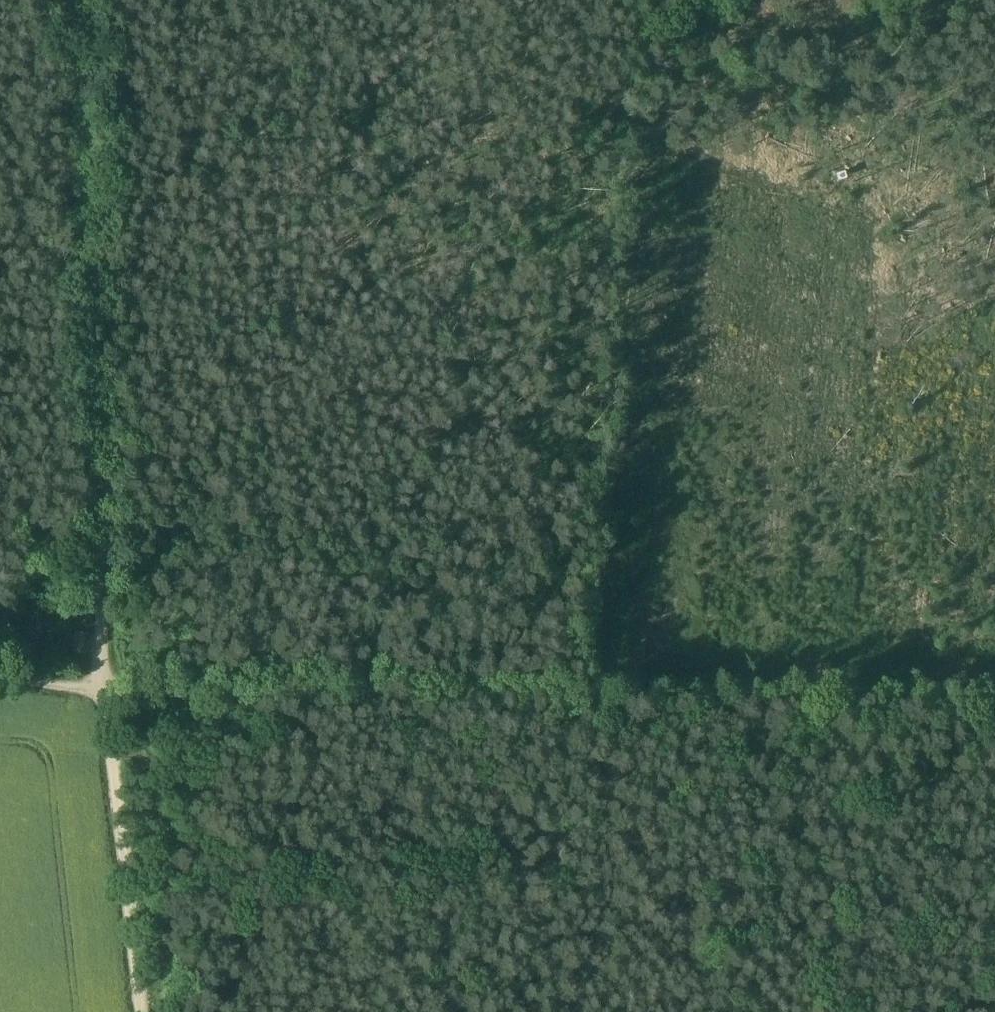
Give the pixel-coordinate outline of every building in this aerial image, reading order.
[(67,635),(68,653),(85,652),(84,634),(67,635)]
